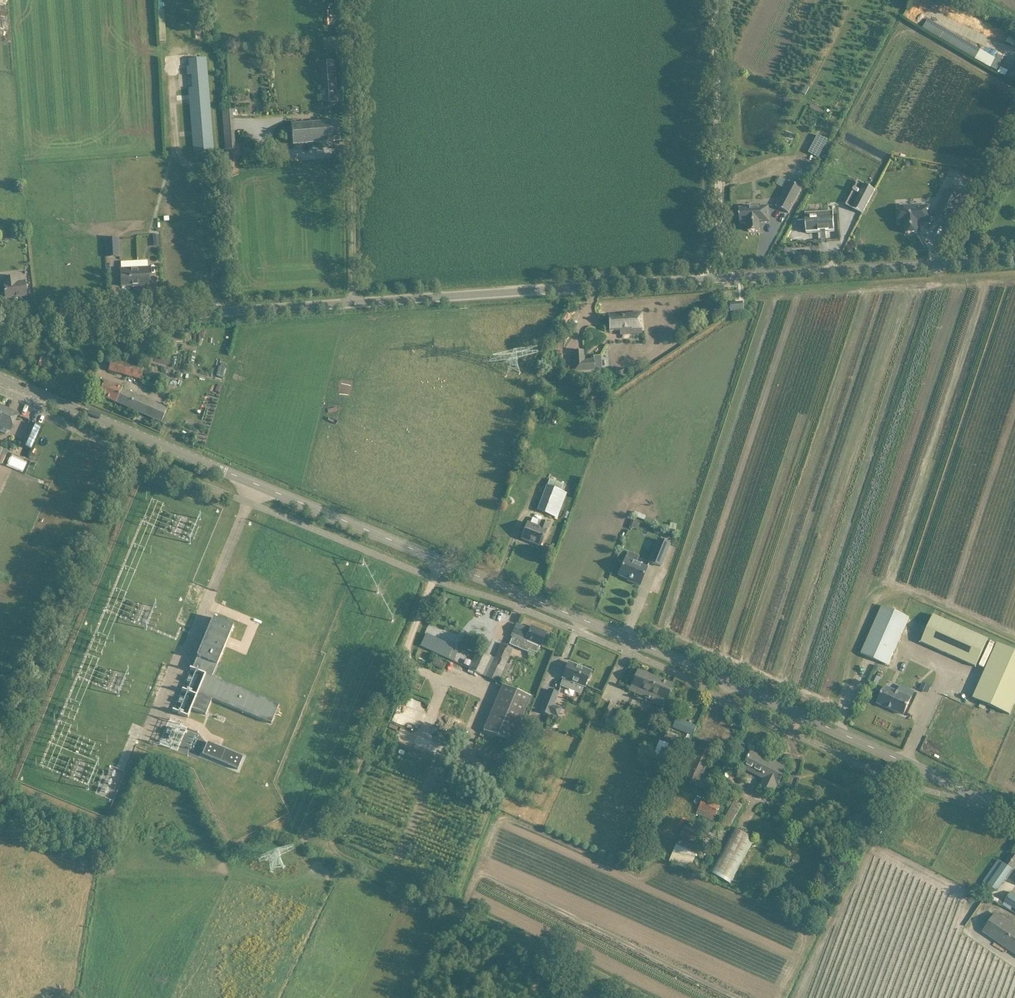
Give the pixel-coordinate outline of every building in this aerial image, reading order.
[(997,53),(996,56),(926,20),(921,29),(997,68),(1003,56),(997,53)] [(337,39),(324,40),(324,50),(337,49),(337,39)] [(189,68),(187,68),(187,75),(191,75),(193,89),(189,89),(194,153),(214,151),(207,67),(204,67),(204,60),(203,59),(195,60),(189,60),(189,68)] [(334,62),(323,63),(317,63),(320,103),(337,102),(334,62)] [(222,111),(225,151),(236,150),(233,111),(222,111)] [(339,121),(327,122),(291,125),(293,145),(341,141),(339,121)] [(818,134),(808,152),(818,157),(827,140),(818,134)] [(790,182),(776,207),(789,213),(802,188),(790,182)] [(860,193),(852,208),(863,214),(875,190),(865,184),(864,185),(865,186),(862,193),(861,192),(860,193),(859,192),(859,191),(854,189),(853,191),(858,193),(860,193)] [(950,189),(936,214),(948,221),(962,195),(950,189)] [(769,206),(740,208),(740,220),(748,220),(749,232),(760,231),(760,223),(770,223),(769,206)] [(906,234),(920,233),(920,223),(931,223),(930,206),(898,208),(898,218),(905,218),(906,234)] [(817,218),(806,219),(806,234),(821,233),(826,232),(835,232),(834,217),(817,218)] [(119,238),(106,239),(106,258),(119,257),(119,238)] [(138,262),(121,262),(121,269),(122,286),(135,286),(135,287),(149,286),(148,276),(148,268),(138,268),(138,262)] [(4,284),(5,289),(6,299),(26,296),(25,286),(25,282),(18,283),(18,278),(4,279),(4,284)] [(730,304),(731,311),(744,310),(743,302),(730,304)] [(642,329),(641,314),(608,316),(609,331),(631,330),(631,335),(642,334),(642,329)] [(181,346),(181,345),(182,336),(161,335),(161,345),(181,346)] [(144,364),(112,356),(108,371),(141,379),(144,364)] [(574,361),(574,371),(594,370),(594,360),(574,361)] [(219,373),(227,374),(228,363),(220,362),(219,373)] [(168,409),(105,381),(99,395),(162,422),(168,409)] [(14,424),(18,415),(0,407),(0,424),(12,429),(14,424)] [(31,423),(27,433),(36,437),(40,428),(31,423)] [(1,453),(7,456),(9,451),(0,447),(0,456),(1,453)] [(547,486),(546,485),(537,511),(552,517),(553,513),(558,515),(566,494),(561,492),(564,485),(550,479),(547,486)] [(528,523),(525,529),(522,538),(541,545),(546,531),(549,524),(542,521),(539,528),(528,523)] [(670,544),(658,539),(649,562),(661,567),(670,544)] [(647,568),(625,559),(621,569),(620,569),(618,573),(619,573),(618,575),(633,581),(632,582),(640,585),(647,568)] [(440,598),(435,608),(440,610),(444,600),(440,598)] [(909,618),(882,606),(861,654),(888,666),(909,618)] [(934,615),(921,643),(976,667),(988,639),(934,615)] [(190,669),(173,711),(188,718),(192,709),(206,715),(212,700),(271,724),(279,705),(212,677),(217,665),(217,666),(233,626),(213,618),(196,658),(197,659),(192,669),(190,669)] [(530,631),(516,625),(512,634),(514,635),(510,644),(527,651),(528,648),(536,651),(539,645),(540,646),(546,633),(532,627),(530,631)] [(420,646),(447,658),(453,645),(425,633),(420,646)] [(478,650),(472,662),(469,669),(498,683),(513,648),(501,642),(495,655),(490,653),(489,656),(478,650)] [(997,644),(973,698),(1009,715),(1014,702),(1014,651),(997,644)] [(452,663),(450,668),(462,672),(464,667),(452,663)] [(591,672),(568,663),(561,686),(574,691),(576,683),(585,687),(587,681),(589,680),(591,676),(591,672)] [(666,700),(668,695),(672,685),(638,670),(630,690),(649,698),(651,693),(666,700)] [(873,674),(869,683),(877,686),(881,678),(873,674)] [(927,692),(929,686),(923,684),(921,690),(927,692)] [(483,731),(511,743),(530,696),(502,685),(483,731)] [(885,687),(877,703),(903,715),(911,699),(885,687)] [(549,715),(550,715),(558,718),(561,709),(553,706),(558,693),(549,690),(540,711),(549,715)] [(697,727),(677,718),(673,727),(693,736),(697,727)] [(672,746),(673,742),(676,735),(668,731),(663,742),(672,746)] [(710,762),(713,757),(717,747),(702,741),(684,779),(707,791),(719,766),(710,762)] [(208,742),(202,755),(238,770),(243,757),(208,742)] [(677,742),(677,743),(676,747),(686,752),(688,747),(677,742)] [(658,743),(656,754),(665,756),(668,745),(658,743)] [(778,785),(782,778),(786,768),(752,751),(744,768),(765,778),(761,786),(773,792),(777,785),(778,785)] [(497,761),(494,769),(502,772),(503,772),(506,764),(497,761)] [(713,821),(720,806),(704,799),(697,813),(713,821)] [(734,800),(718,831),(726,835),(742,804),(734,800)] [(686,823),(680,837),(696,844),(702,830),(686,823)] [(736,829),(712,869),(731,880),(754,840),(736,829)] [(679,840),(674,852),(693,860),(697,847),(679,840)] [(983,882),(990,887),(997,891),(1004,882),(1012,870),(1014,866),(1014,856),(1011,853),(1005,862),(1004,864),(998,860),(984,881),(983,882)] [(1002,905),(1009,910),(1011,907),(1014,909),(1014,895),(1011,892),(1002,905)] [(1014,953),(1014,927),(996,914),(984,931),(1014,953)]
